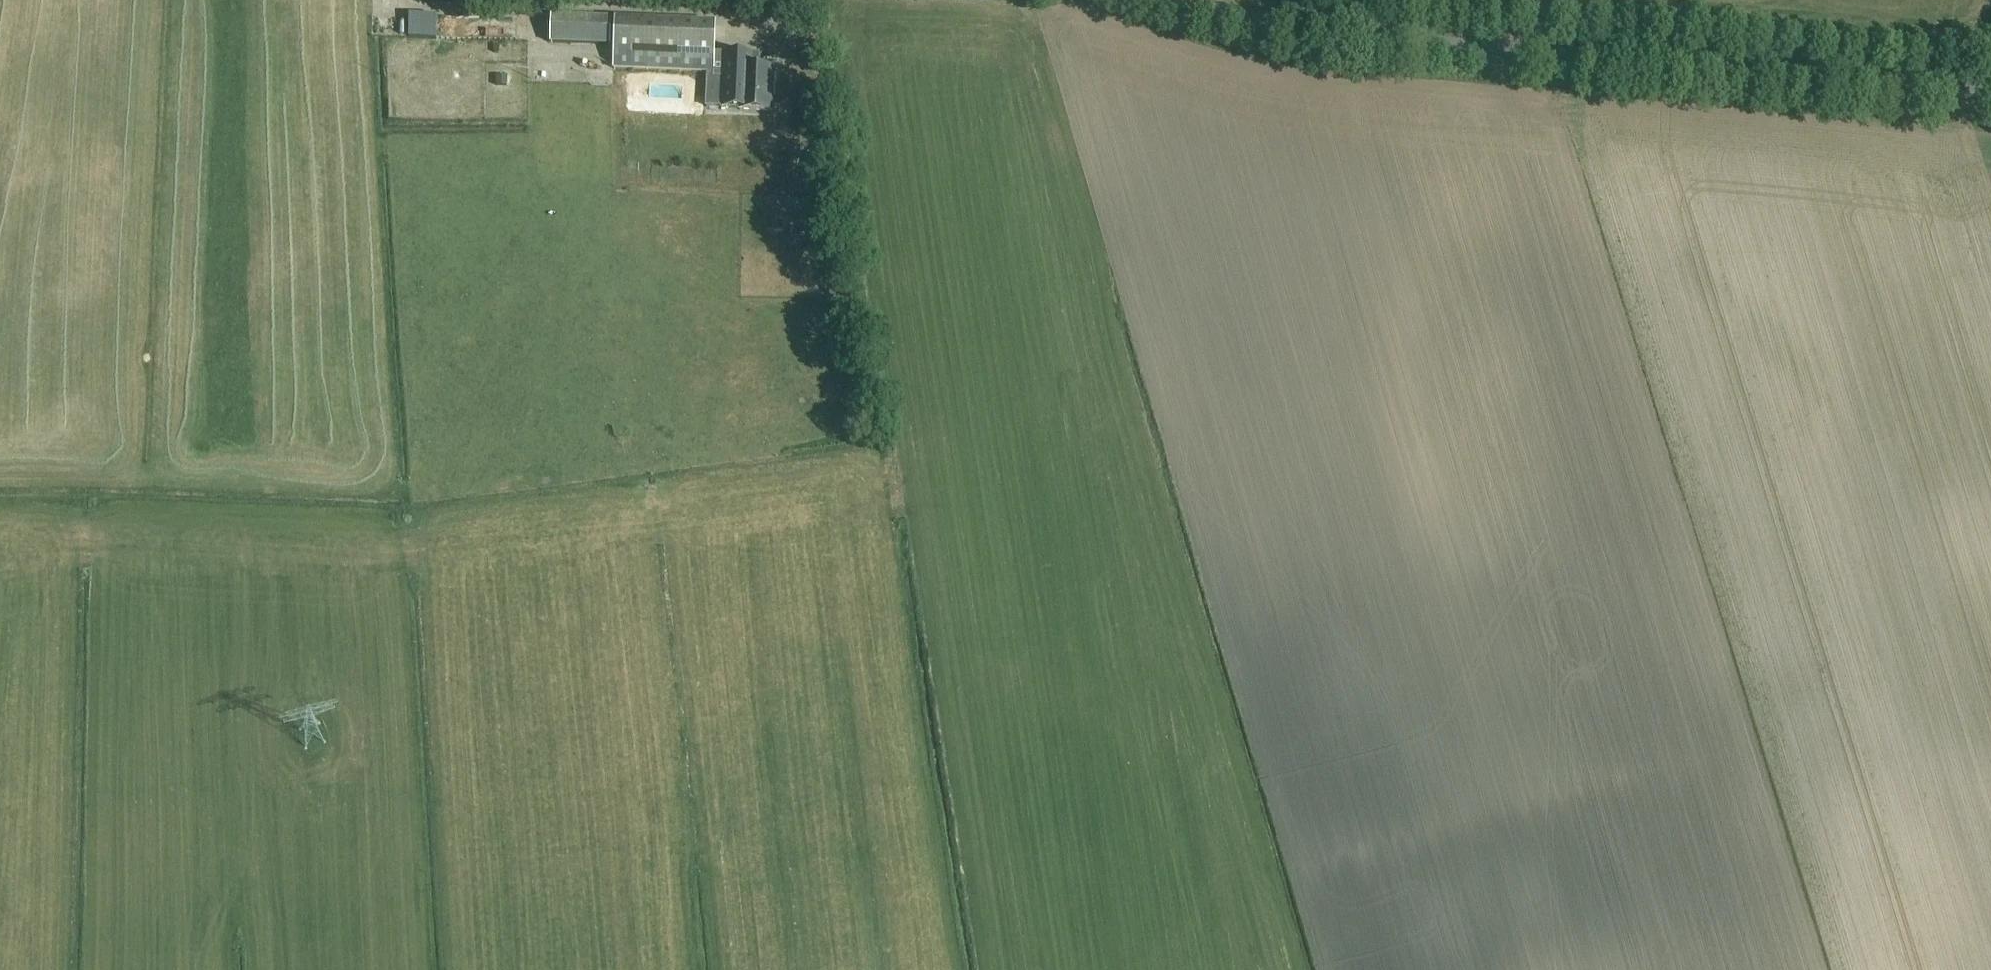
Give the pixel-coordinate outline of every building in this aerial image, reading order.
[(411,14),(410,37),(435,38),(436,14),(411,14)] [(550,17),(549,44),(610,46),(611,19),(550,17)] [(771,112),(773,68),(742,67),(743,54),(714,53),(715,24),(615,20),(613,69),(713,72),(713,78),(723,78),(722,108),(739,109),(739,111),(771,112)]
